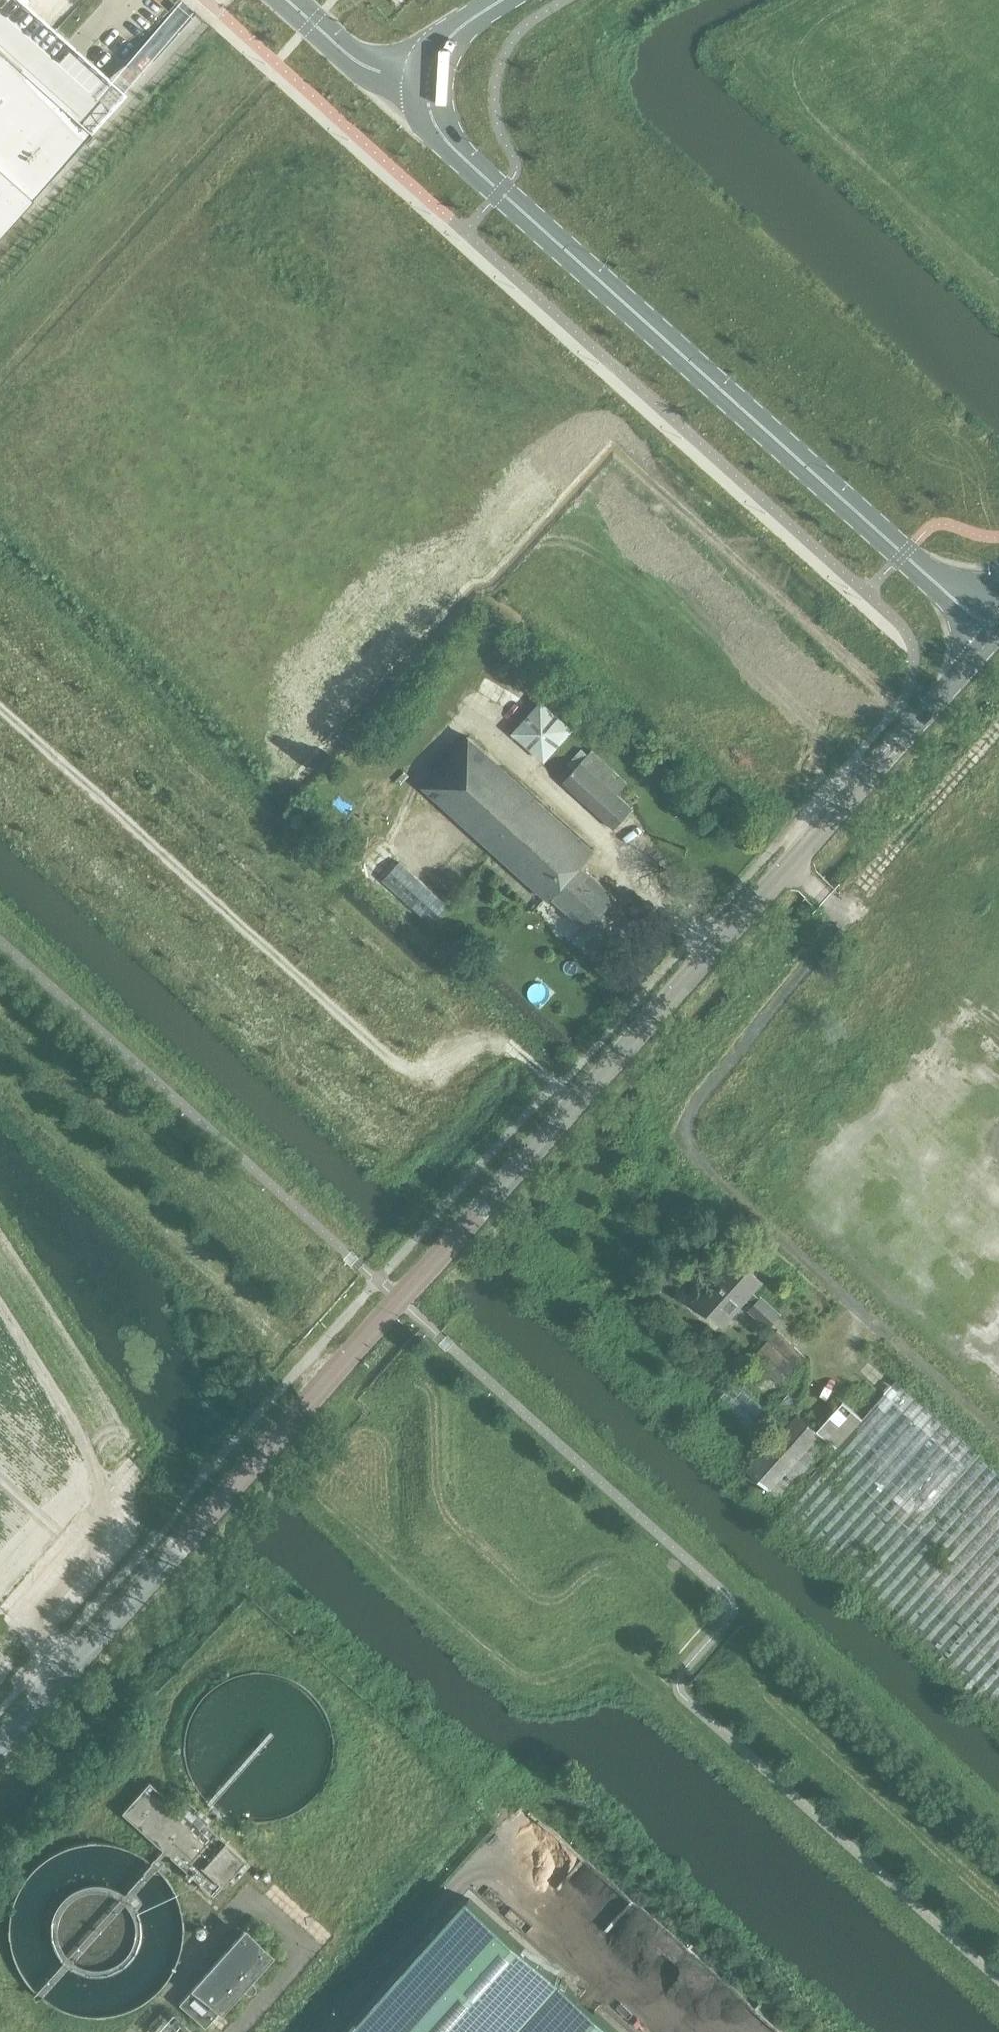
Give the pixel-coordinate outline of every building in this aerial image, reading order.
[(22,68),(90,129),(121,94),(17,0),(0,0),(0,49),(22,68)] [(90,129),(0,49),(0,229),(90,129)] [(544,762),(574,728),(541,697),(510,731),(544,762)] [(422,787),(426,790),(548,901),(552,897),(585,927),(613,896),(579,865),(593,850),(467,736),(422,787)] [(592,749),(588,754),(582,748),(568,763),(574,769),(562,782),(612,828),(631,808),(616,794),(627,782),(592,749)] [(428,922),(443,906),(392,861),(378,877),(428,922)] [(732,1257),(698,1295),(692,1301),(720,1326),(746,1298),(752,1305),(750,1307),(769,1325),(779,1314),(753,1290),(760,1282),(732,1257)] [(779,1374),(796,1355),(778,1339),(761,1358),(779,1374)] [(817,1429),(798,1412),(746,1469),(747,1470),(738,1480),(761,1500),(770,1490),(780,1498),(817,1458),(816,1457),(823,1450),(829,1455),(773,1517),(998,1720),(998,1472),(897,1380),(863,1418),(843,1400),(817,1429)] [(149,1781),(121,1811),(160,1847),(162,1848),(213,1894),(226,1878),(232,1883),(250,1863),(206,1823),(210,1818),(199,1808),(198,1809),(183,1795),(175,1804),(149,1781)] [(515,2029),(514,2029),(560,1978),(469,1896),(424,1948),(349,2031),(512,2031),(515,2029)] [(192,1988),(178,2003),(204,2027),(219,2011),(221,2012),(223,2010),(233,1999),(243,1987),(244,1988),(245,1989),(246,1990),(248,1990),(249,1991),(251,1991),(253,1990),(254,1989),(255,1987),(255,1985),(255,1984),(254,1982),(253,1980),(251,1979),(257,1972),(264,1964),(269,1959),(274,1954),(262,1944),(245,1925),(244,1926),(190,1987),(192,1988)] [(560,1978),(514,2029),(515,2029),(512,2031),(620,2031),(560,1978)]
